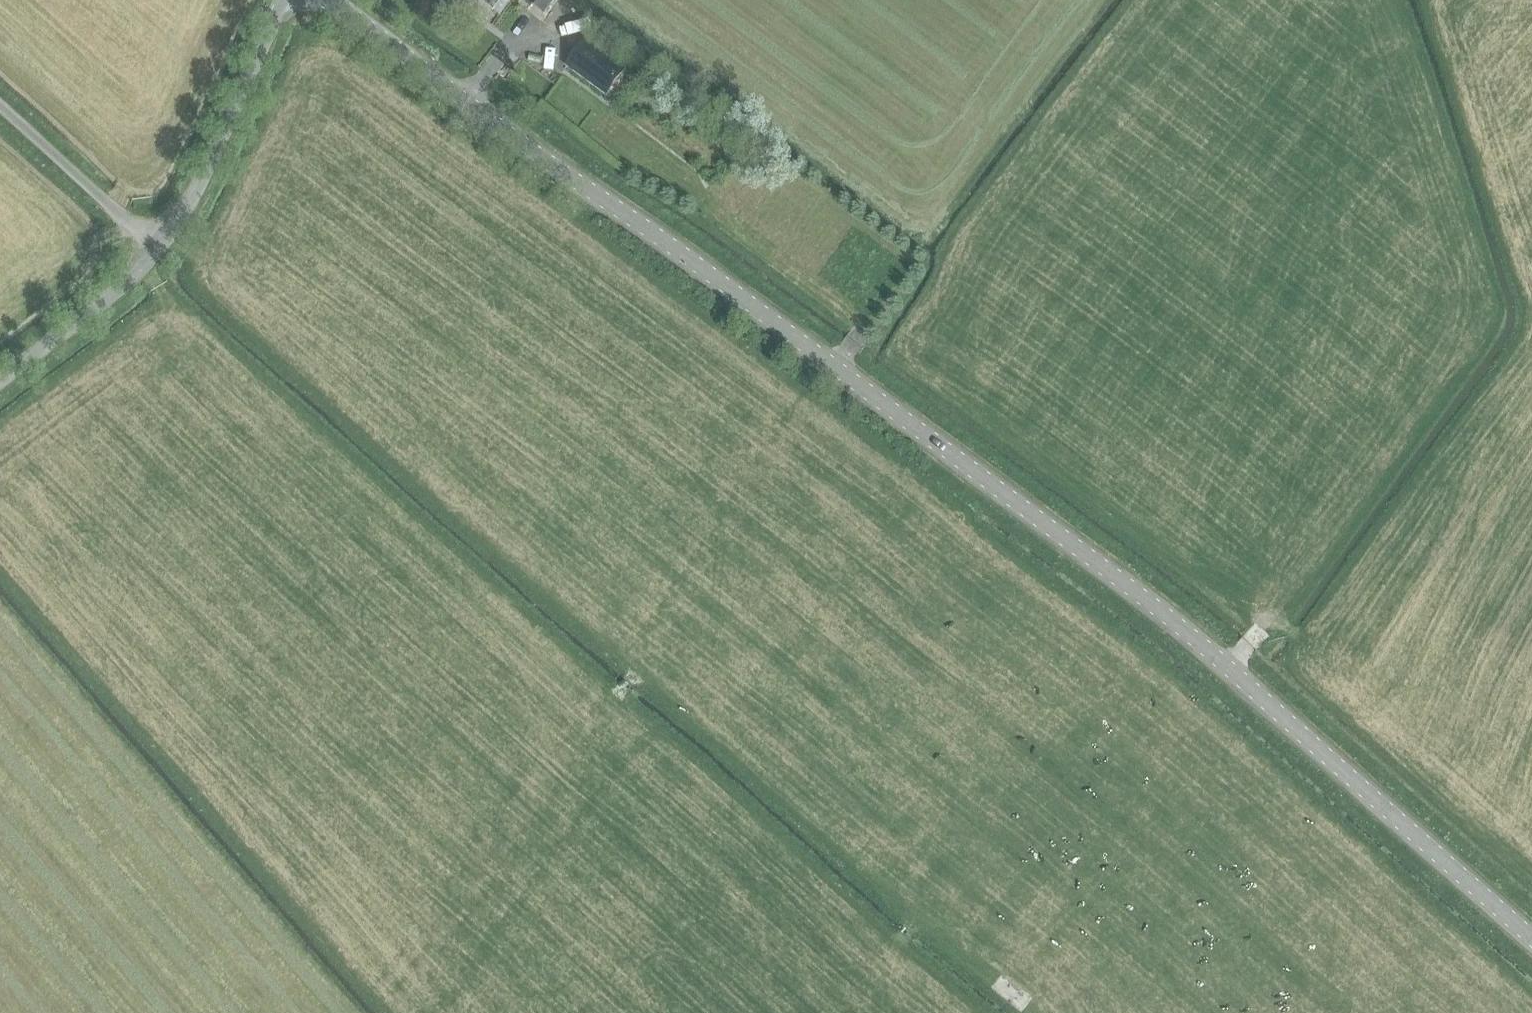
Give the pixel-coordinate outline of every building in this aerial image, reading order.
[(544,13),(553,0),(526,0),(544,13)] [(563,65),(605,96),(625,69),(583,38),(563,65)]
